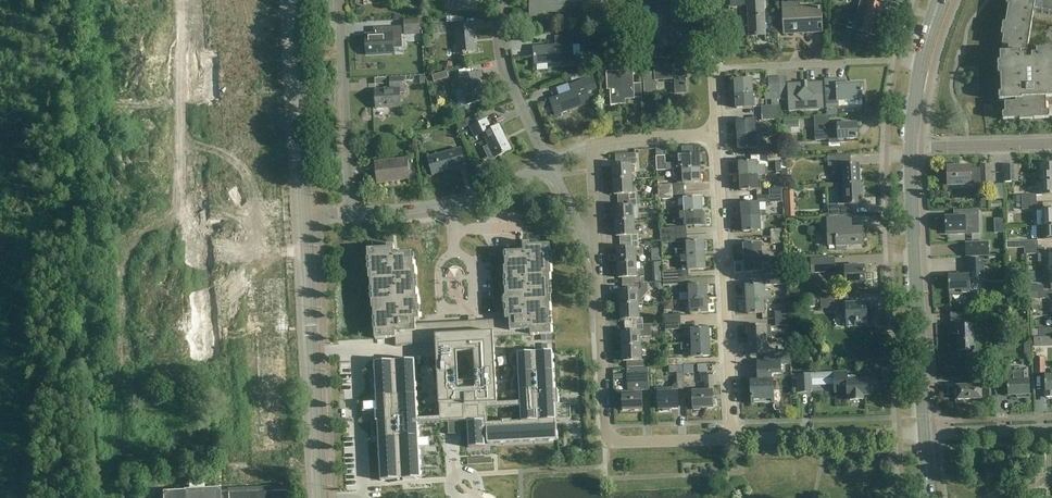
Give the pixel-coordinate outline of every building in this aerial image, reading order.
[(454,7),(459,7),(459,8),(462,9),(462,8),(474,9),(475,0),(454,0),(454,7)] [(531,16),(541,16),(542,11),(566,12),(567,4),(584,4),(584,0),(531,0),(531,16)] [(750,36),(766,35),(764,0),(746,0),(746,5),(748,5),(750,36)] [(793,30),(823,29),(822,7),(800,9),(799,0),(782,0),(784,34),(793,34),(793,30)] [(884,0),(862,0),(862,1),(863,1),(857,20),(861,22),(858,31),(862,32),(865,33),(876,36),(884,6),(883,6),(884,0)] [(1027,53),(1028,47),(1033,15),(1034,10),(1036,11),(1035,12),(1051,15),(1051,0),(1023,0),(1023,1),(1018,0),(1007,0),(1006,5),(1009,6),(1006,23),(1003,23),(1001,36),(1004,37),(1002,46),(1009,47),(1009,53),(1000,53),(1001,62),(998,63),(999,76),(1001,76),(1002,94),(999,94),(999,101),(1016,100),(1016,103),(1005,103),(1005,113),(1003,113),(1003,120),(1020,120),(1020,121),(1033,120),(1033,119),(1048,119),(1049,119),(1049,111),(1047,111),(1047,105),(1051,105),(1051,50),(1047,50),(1037,50),(1037,55),(1026,55),(1026,53),(1027,53)] [(685,38),(684,19),(684,13),(678,14),(673,14),(672,5),(657,6),(657,15),(667,15),(668,31),(658,32),(659,47),(674,46),(674,39),(685,38)] [(420,31),(419,20),(405,20),(406,31),(420,31)] [(467,54),(467,53),(476,52),(475,32),(476,32),(475,24),(456,25),(458,54),(463,53),(463,54),(467,54)] [(395,54),(394,39),(403,38),(402,27),(386,27),(386,34),(366,35),(367,55),(395,54)] [(534,47),(536,64),(575,61),(573,36),(556,37),(557,45),(534,47)] [(600,41),(592,44),(594,50),(602,47),(600,41)] [(602,50),(593,52),(595,59),(604,56),(602,50)] [(654,65),(655,72),(643,73),(644,95),(656,95),(655,80),(675,79),(676,94),(687,93),(686,86),(687,86),(687,84),(686,84),(686,79),(687,79),(686,63),(654,65)] [(612,105),(626,104),(625,97),(634,96),(634,99),(635,99),(635,98),(643,98),(642,83),(634,84),(633,71),(607,72),(608,90),(616,89),(616,95),(611,95),(612,105)] [(486,100),(481,82),(484,81),(481,72),(460,78),(468,105),(474,103),(474,104),(477,104),(477,103),(486,100)] [(406,92),(405,81),(405,77),(390,78),(391,89),(376,90),(377,109),(386,109),(386,108),(402,107),(401,93),(406,92)] [(593,77),(585,80),(570,85),(572,91),(550,99),(556,115),(591,103),(587,92),(597,89),(593,77)] [(785,77),(777,78),(778,92),(778,99),(787,98),(786,92),(785,77)] [(770,93),(778,92),(777,78),(769,78),(770,93)] [(754,93),(753,79),(733,81),(733,90),(735,90),(736,94),(754,93)] [(825,80),(827,108),(840,107),(839,100),(863,99),(862,84),(846,85),(845,81),(838,81),(837,79),(825,80)] [(824,109),(823,82),(788,84),(789,111),(824,109)] [(758,93),(754,93),(736,94),(737,108),(757,107),(756,99),(759,99),(758,93)] [(762,114),(779,113),(778,105),(761,106),(762,114)] [(484,133),(491,148),(496,158),(512,150),(500,125),(492,129),(487,119),(471,127),(476,138),(484,133)] [(768,127),(755,128),(755,121),(737,121),(738,136),(763,134),(768,134),(768,127)] [(830,143),(840,142),(840,145),(847,144),(847,139),(858,139),(858,123),(839,124),(815,125),(816,141),(829,140),(830,143)] [(763,134),(738,136),(738,141),(736,141),(737,149),(739,149),(739,150),(757,149),(756,141),(764,140),(763,134)] [(767,147),(767,156),(781,155),(781,153),(781,146),(767,147)] [(433,175),(466,166),(461,149),(428,158),(433,175)] [(637,165),(636,158),(636,154),(616,155),(617,166),(613,166),(614,181),(632,180),(632,165),(637,165)] [(677,164),(666,164),(666,156),(657,156),(658,171),(674,170),(701,168),(700,154),(682,155),(683,162),(677,163),(677,164)] [(845,185),(861,185),(860,165),(851,165),(851,155),(837,155),(837,167),(836,167),(837,185),(845,185)] [(408,159),(376,163),(378,184),(410,179),(408,159)] [(766,166),(758,166),(757,162),(740,162),(740,177),(765,175),(765,176),(767,176),(766,166)] [(1042,180),(1051,180),(1051,164),(1042,165),(1032,165),(1032,174),(1042,174),(1042,180)] [(991,189),(990,175),(990,165),(981,165),(981,169),(971,169),(971,167),(948,167),(948,183),(958,183),(958,186),(971,185),(971,178),(982,178),(983,189),(991,189)] [(1003,166),(1003,170),(1004,180),(1012,180),(1011,166),(1003,166)] [(702,183),(701,168),(674,170),(674,176),(678,176),(678,184),(702,183)] [(765,180),(765,176),(765,175),(740,177),(741,191),(759,190),(758,181),(765,180)] [(632,180),(614,181),(615,195),(618,195),(619,201),(637,200),(636,194),(633,194),(632,180)] [(1043,188),(1043,196),(1051,195),(1051,180),(1042,180),(1042,182),(1029,182),(1029,188),(1043,188)] [(659,192),(675,192),(674,184),(658,185),(659,192)] [(861,185),(845,185),(845,204),(839,205),(840,216),(854,216),(853,205),(862,204),(861,185)] [(769,188),(770,196),(783,196),(782,188),(769,188)] [(675,192),(659,192),(659,200),(675,199),(675,192)] [(1022,204),(1037,203),(1036,195),(1021,195),(1022,204)] [(680,206),(680,212),(680,213),(703,212),(703,198),(685,198),(685,206),(680,206)] [(615,207),(616,222),(635,221),(634,207),(637,207),(637,200),(619,201),(619,207),(615,207)] [(743,218),(760,217),(759,203),(742,204),(740,205),(740,213),(742,213),(743,218)] [(955,217),(946,218),(946,223),(945,223),(946,226),(946,233),(956,232),(956,234),(974,234),(974,223),(978,223),(978,209),(954,210),(955,217)] [(1044,225),(1051,225),(1051,209),(1043,210),(1044,225)] [(702,227),(702,226),(704,226),(706,225),(706,216),(704,216),(703,212),(680,213),(680,212),(676,212),(676,219),(686,219),(686,227),(695,226),(695,227),(702,227)] [(761,231),(760,217),(743,218),(743,232),(761,231)] [(846,217),(827,218),(829,246),(837,245),(837,250),(846,250),(846,246),(854,246),(853,243),(860,243),(863,239),(863,228),(846,229),(846,217)] [(621,237),(621,243),(639,242),(639,235),(636,235),(635,221),(616,222),(617,237),(621,237)] [(1045,240),(1051,240),(1051,225),(1044,225),(1044,226),(1037,226),(1038,241),(1045,240)] [(661,236),(677,235),(676,227),(660,228),(661,236)] [(770,230),(771,238),(784,237),(784,229),(770,230)] [(506,297),(505,297),(505,313),(506,315),(506,317),(506,321),(510,320),(511,332),(531,331),(531,336),(541,335),(541,339),(553,339),(552,335),(551,305),(552,305),(551,275),(552,275),(550,245),(550,237),(529,239),(529,235),(523,235),(524,244),(504,244),(506,253),(506,267),(505,267),(506,297)] [(677,235),(661,236),(661,243),(677,242),(677,235)] [(386,241),(366,242),(368,255),(368,276),(368,281),(369,294),(371,309),(371,312),(373,334),(376,339),(400,338),(401,351),(418,350),(417,349),(417,331),(416,325),(416,322),(416,320),(420,320),(419,297),(417,297),(416,268),(414,268),(414,253),(412,246),(411,245),(399,246),(393,246),(393,238),(386,238),(386,241)] [(681,257),(706,255),(706,250),(708,250),(708,242),(705,242),(705,241),(687,242),(688,250),(676,250),(676,257),(681,257)] [(639,242),(621,243),(621,249),(618,249),(619,264),(637,263),(636,248),(640,248),(639,242)] [(967,257),(988,256),(988,243),(966,243),(967,257)] [(745,253),(745,259),(762,258),(762,257),(762,244),(744,245),(742,245),(742,253),(745,253)] [(1051,270),(1051,254),(1043,255),(1043,248),(1036,248),(1025,249),(1025,255),(1038,255),(1038,263),(1050,262),(1051,270)] [(682,263),(688,262),(689,271),(707,270),(706,255),(681,257),(682,263)] [(770,257),(762,257),(762,258),(745,259),(746,273),(763,272),(763,265),(770,264),(770,257)] [(847,285),(858,284),(865,284),(865,286),(866,286),(865,267),(852,268),(852,266),(836,266),(836,259),(823,259),(823,260),(812,261),(813,275),(846,273),(847,285)] [(623,278),(623,284),(641,283),(641,277),(644,276),(644,269),(637,270),(637,263),(619,264),(619,279),(623,278)] [(765,271),(765,279),(787,278),(786,270),(765,271)] [(1051,277),(1051,285),(1051,270),(1051,271),(1043,272),(1044,278),(1051,277)] [(663,280),(679,279),(679,271),(663,272),(663,280)] [(949,291),(950,291),(950,296),(962,295),(962,293),(970,293),(970,279),(984,279),(984,272),(964,272),(964,275),(949,276),(949,291)] [(686,278),(679,279),(663,280),(664,287),(686,286),(686,278)] [(620,290),(621,305),(639,304),(639,290),(642,290),(641,283),(623,284),(623,290),(620,290)] [(690,285),(690,293),(681,293),(681,300),(690,300),(708,299),(708,293),(710,293),(710,285),(708,285),(690,285)] [(772,292),(764,292),(764,285),(746,286),(746,287),(744,287),(744,295),(747,294),(747,300),(772,299),(772,292)] [(708,299),(690,300),(691,314),(709,313),(708,299)] [(773,304),(772,299),(747,300),(748,314),(766,313),(765,305),(773,304)] [(837,302),(837,309),(837,314),(847,313),(848,327),(868,326),(867,303),(859,304),(859,303),(855,303),(855,302),(837,302)] [(644,325),(643,318),(640,319),(639,304),(621,305),(621,320),(625,320),(625,326),(644,325)] [(775,311),(775,320),(789,319),(788,311),(775,311)] [(959,352),(974,351),(973,326),(966,326),(966,312),(951,313),(952,334),(958,334),(959,352)] [(415,360),(375,362),(376,398),(362,399),(363,408),(375,407),(375,411),(376,422),(378,422),(381,481),(421,479),(419,448),(419,444),(429,444),(429,435),(419,435),(418,425),(448,423),(449,432),(453,432),(458,432),(458,423),(468,422),(469,448),(485,447),(485,441),(488,441),(488,437),(555,433),(554,416),(558,415),(571,415),(570,404),(570,400),(559,401),(557,384),(554,385),(553,344),(545,344),(537,346),(533,346),(525,345),(517,347),(520,397),(497,398),(494,339),(513,338),(513,337),(531,336),(531,331),(511,332),(510,320),(506,321),(506,317),(476,319),(476,314),(468,315),(468,320),(468,321),(437,322),(436,321),(435,321),(421,322),(420,322),(416,322),(416,325),(417,331),(422,331),(422,338),(436,337),(440,418),(418,419),(415,360)] [(666,323),(681,322),(681,315),(665,315),(666,323)] [(681,322),(666,323),(666,330),(682,329),(681,322)] [(622,332),(623,347),(642,346),(641,337),(651,337),(651,324),(644,325),(625,326),(626,332),(622,332)] [(748,327),(749,341),(767,340),(772,340),(772,326),(748,327)] [(681,339),(681,344),(710,342),(710,328),(692,329),(692,336),(684,336),(684,339),(681,339)] [(1032,337),(1051,336),(1051,328),(1038,328),(1038,329),(1032,329),(1032,337)] [(1032,337),(1032,338),(1034,338),(1034,347),(1051,346),(1051,336),(1032,337)] [(767,346),(767,340),(749,341),(750,355),(770,354),(769,346),(767,346)] [(681,350),(693,349),(693,357),(711,357),(710,342),(681,344),(681,350)] [(642,346),(623,347),(623,361),(627,361),(628,368),(648,367),(647,360),(642,360),(642,346)] [(778,360),(791,359),(791,352),(777,353),(778,360)] [(668,366),(684,365),(683,358),(668,359),(668,366)] [(1035,358),(1036,374),(1045,373),(1045,358),(1035,358)] [(791,359),(778,360),(763,361),(764,381),(751,381),(752,404),(775,403),(773,381),(773,376),(782,375),(782,365),(791,364),(791,359)] [(684,366),(676,366),(678,390),(685,389),(684,366)] [(1017,398),(1030,397),(1030,380),(1029,380),(1028,368),(1009,369),(1009,381),(1006,381),(1007,396),(1017,395),(1017,398)] [(834,373),(835,392),(848,391),(848,396),(850,396),(850,400),(864,400),(863,395),(871,395),(871,379),(858,380),(857,378),(856,376),(853,376),(848,376),(847,372),(834,373)] [(643,410),(643,393),(643,391),(650,391),(649,373),(638,373),(638,374),(628,374),(629,392),(631,392),(631,393),(623,393),(624,411),(643,410)] [(798,375),(799,393),(812,392),(811,374),(798,375)] [(694,409),(714,408),(714,392),(714,376),(700,376),(700,383),(705,383),(705,391),(693,391),(694,409)] [(968,383),(968,384),(968,386),(958,386),(958,390),(956,390),(956,397),(958,397),(958,400),(982,399),(982,388),(981,383),(968,383)] [(678,392),(674,392),(674,387),(655,388),(656,397),(658,397),(659,410),(679,409),(678,392)] [(219,446),(219,457),(227,457),(227,446),(219,446)] [(520,456),(520,466),(532,466),(532,456),(520,456)] [(188,485),(204,484),(203,472),(188,473),(188,485)]
